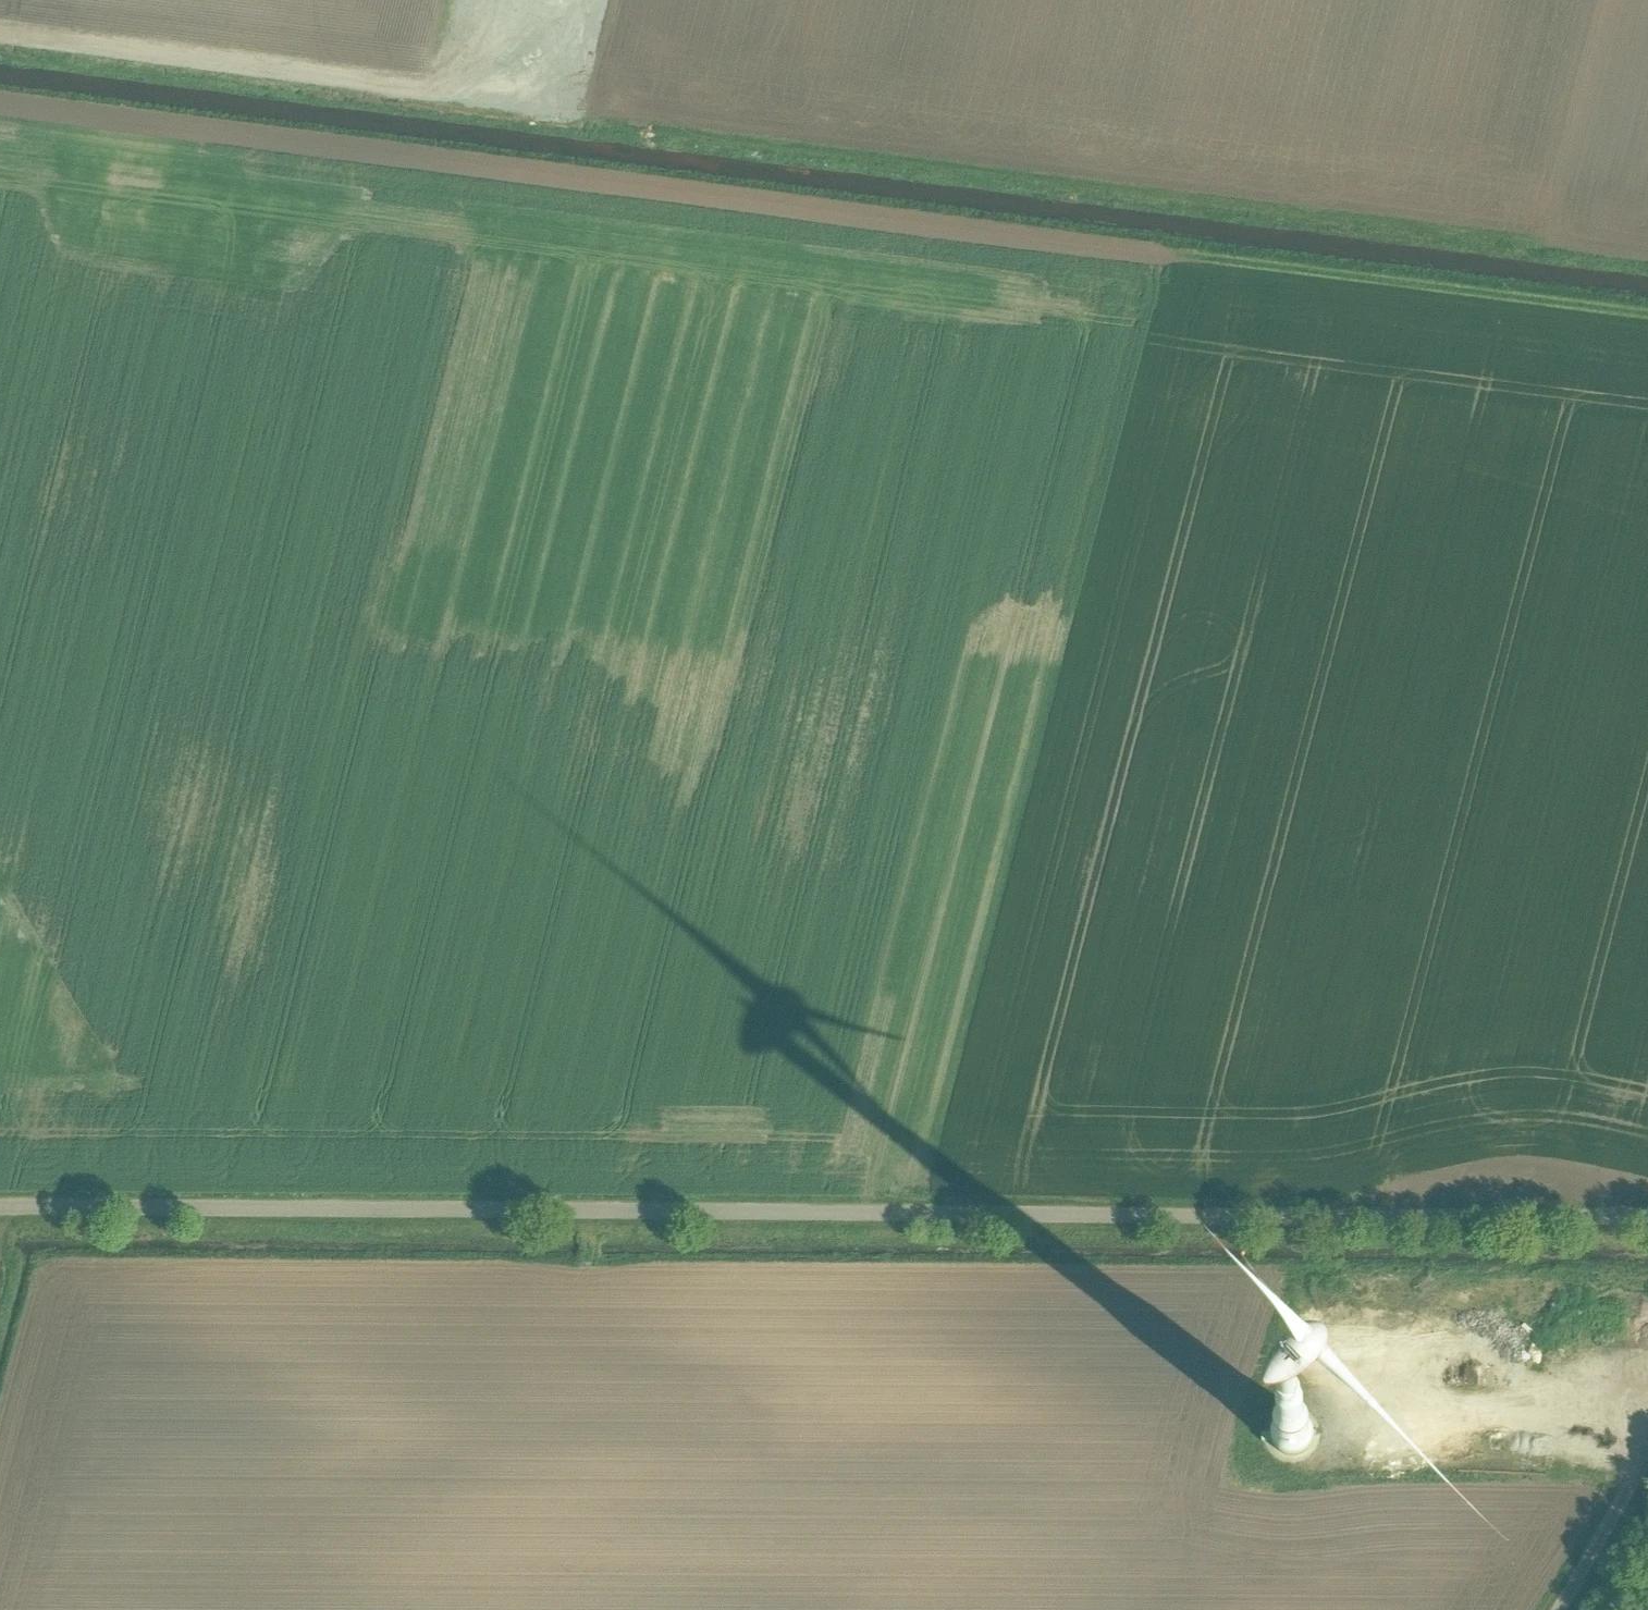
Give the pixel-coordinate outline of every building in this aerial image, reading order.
[(1600,1322),(1602,1348),(1638,1346),(1636,1320),(1600,1322)]
